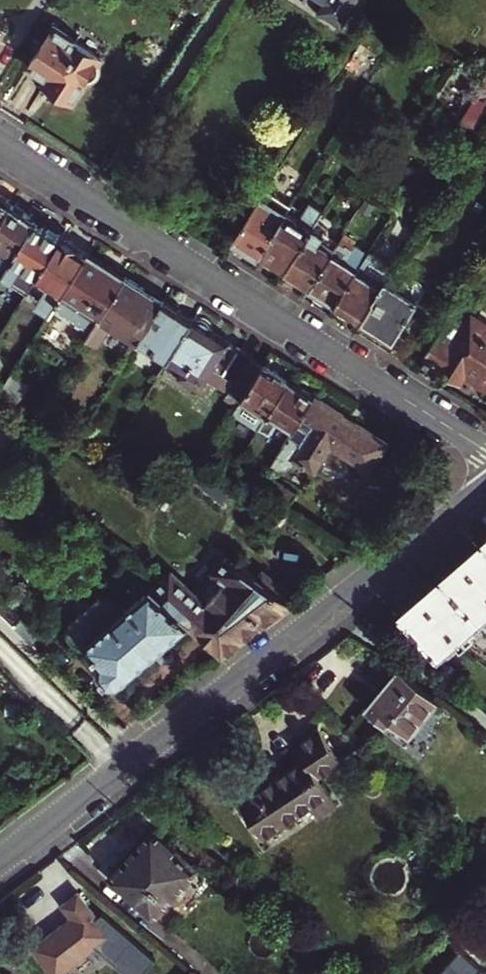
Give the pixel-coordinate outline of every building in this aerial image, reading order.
[(328,2),(322,11),(341,23),(356,0),(325,0),(328,2)] [(7,40),(2,37),(8,28),(0,23),(0,50),(7,40)] [(47,82),(75,100),(89,78),(98,76),(101,71),(100,61),(103,56),(55,25),(30,65),(50,77),(47,82)] [(483,129),(485,124),(485,98),(478,93),(463,116),(483,129)] [(236,235),(261,251),(289,209),(283,205),(287,200),(281,196),(285,189),(272,180),(236,235)] [(13,203),(9,201),(10,196),(2,191),(0,192),(0,223),(13,203)] [(289,209),(261,251),(287,268),(316,223),(320,218),(329,204),(316,196),(308,209),(295,201),(289,209)] [(38,219),(26,212),(25,207),(13,203),(0,223),(0,261),(8,266),(38,219)] [(40,273),(63,235),(38,219),(8,266),(0,280),(0,282),(4,284),(6,280),(13,284),(21,271),(26,265),(40,273)] [(316,223),(287,268),(312,284),(341,240),(328,231),(316,223)] [(64,291),(88,251),(63,235),(40,273),(26,295),(31,298),(37,286),(45,291),(38,301),(51,310),(55,304),(64,291)] [(341,240),(312,284),(338,300),(359,269),(360,267),(347,259),(356,245),(344,237),(341,240)] [(382,255),(372,248),(360,267),(359,269),(370,275),(382,255)] [(73,315),(93,328),(127,275),(88,251),(64,291),(82,302),(73,315)] [(338,300),(363,316),(391,273),(396,264),(382,255),(370,275),(359,269),(338,300)] [(21,271),(13,284),(18,287),(26,274),(21,271)] [(363,316),(396,337),(425,290),(425,282),(419,276),(409,276),(401,286),(394,282),(397,277),(391,273),(363,316)] [(142,337),(166,300),(127,275),(93,328),(87,339),(98,345),(112,324),(140,341),(142,337)] [(55,304),(73,315),(82,302),(64,291),(55,304)] [(172,356),(196,317),(180,307),(182,304),(168,295),(166,300),(142,337),(172,356)] [(426,356),(463,380),(467,373),(485,385),(485,323),(474,315),(467,325),(456,342),(441,333),(426,356)] [(456,342),(467,325),(452,315),(441,333),(456,342)] [(196,317),(172,356),(189,366),(183,375),(202,387),(208,377),(232,392),(233,390),(255,355),(222,335),(211,323),(196,317)] [(140,341),(138,343),(169,361),(172,356),(142,337),(140,341)] [(266,362),(255,355),(233,390),(244,397),(266,362)] [(262,425),(292,378),(266,362),(244,397),(237,409),(262,425)] [(13,373),(0,393),(0,403),(3,406),(20,378),(13,373)] [(297,429),(318,395),(292,378),(262,425),(261,427),(267,430),(272,422),(277,425),(281,419),(297,429)] [(318,395),(297,429),(277,460),(286,465),(291,465),(299,455),(319,468),(322,464),(327,464),(329,459),(328,455),(335,443),(374,467),(389,442),(318,395)] [(272,422),(267,430),(272,434),(277,425),(272,422)] [(297,492),(268,474),(258,489),(287,508),(297,492)] [(138,491),(131,501),(141,508),(148,497),(138,491)] [(465,559),(485,582),(485,543),(485,542),(465,559)] [(198,593),(174,574),(168,580),(157,589),(190,622),(223,654),(293,601),(258,576),(230,555),(198,593)] [(444,578),(483,621),(485,619),(485,582),(465,559),(444,578)] [(263,570),(258,576),(293,601),(299,596),(263,570)] [(444,578),(424,595),(462,639),(466,636),(483,621),(444,578)] [(120,681),(190,622),(157,589),(128,613),(123,606),(120,608),(112,599),(99,599),(73,621),(70,635),(79,645),(90,645),(104,662),(103,673),(109,681),(120,681)] [(442,657),(460,642),(462,639),(424,595),(403,614),(442,657)] [(471,642),(485,629),(485,624),(483,621),(466,636),(471,642)] [(460,642),(442,657),(447,663),(465,648),(460,642)] [(395,662),(365,701),(385,716),(389,711),(408,725),(434,692),(395,662)] [(269,778),(240,797),(263,831),(328,790),(318,775),(341,759),(333,747),(336,746),(330,737),(327,738),(320,726),(296,742),(305,755),(280,771),(278,767),(267,774),(269,778)] [(154,828),(111,875),(154,913),(196,867),(154,828)] [(34,944),(57,973),(60,973),(114,934),(80,889),(65,900),(75,914),(34,944)] [(437,973),(480,973),(484,970),(460,948),(437,973)]
